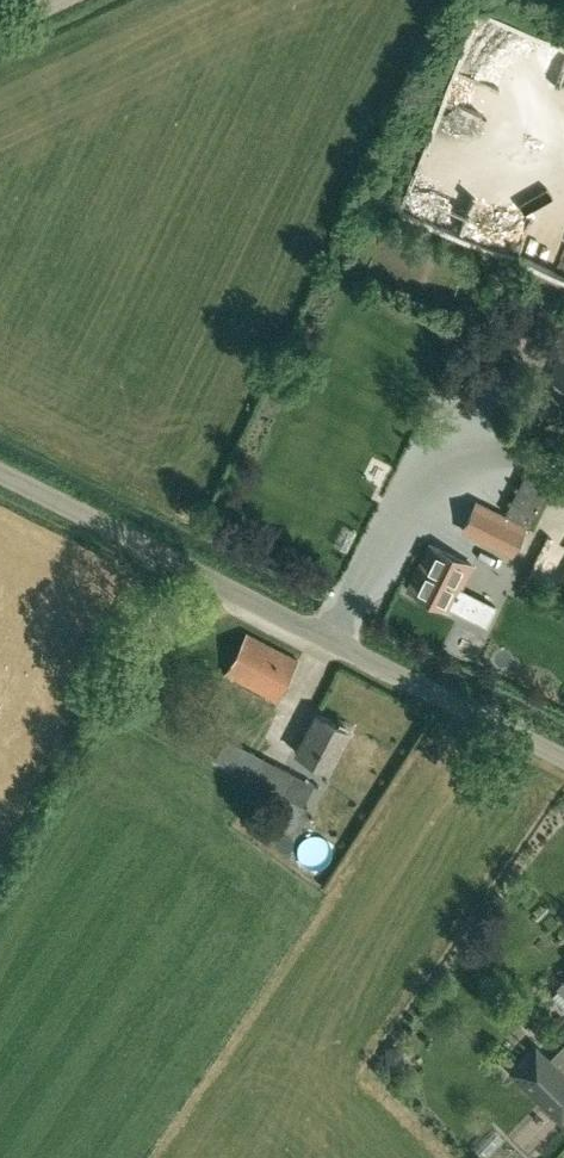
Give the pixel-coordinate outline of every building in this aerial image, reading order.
[(547,310),(553,297),(560,281),(527,265),(520,282),(543,292),(537,305),(519,297),(508,320),(537,333),(547,310)] [(553,377),(556,386),(563,390),(563,355),(553,377)] [(535,424),(540,413),(522,405),(517,416),(535,424)] [(524,473),(506,511),(531,524),(550,486),(524,473)] [(513,553),(520,556),(521,557),(534,531),(525,527),(477,502),(464,529),(512,554),(513,553)] [(486,625),(495,607),(460,589),(472,565),(432,545),(409,589),(450,610),(451,607),(486,625)] [(277,700),(298,660),(247,633),(226,673),(277,700)] [(296,752),(330,769),(350,730),(317,712),(296,752)] [(296,774),(265,758),(254,753),(245,770),(256,775),(254,779),(284,795),(296,774)] [(300,860),(329,879),(339,864),(309,845),(300,860)] [(536,1047),(511,1072),(562,1121),(563,1118),(563,1074),(536,1047)]
